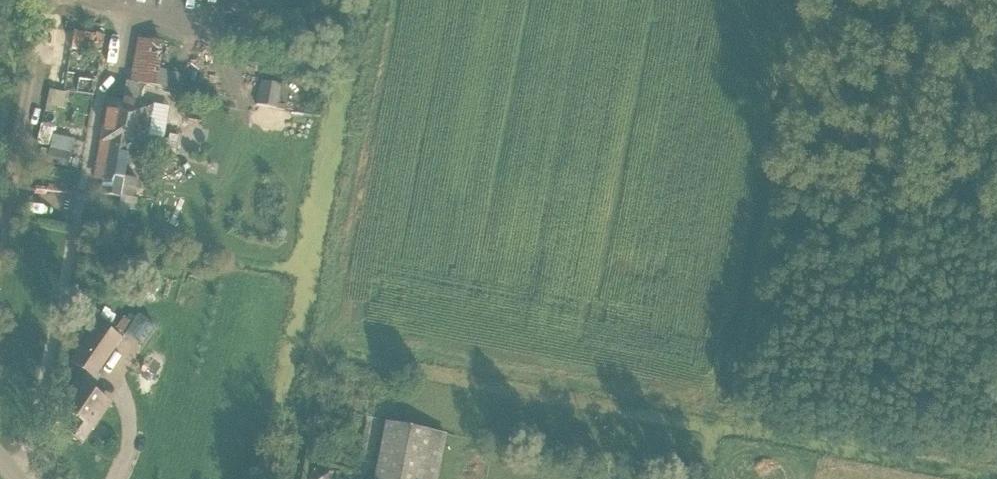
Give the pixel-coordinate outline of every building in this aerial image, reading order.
[(104,35),(74,30),(67,73),(80,75),(79,76),(97,79),(104,35)] [(160,87),(169,44),(138,38),(130,82),(127,81),(123,100),(117,99),(118,95),(113,94),(112,99),(108,98),(92,179),(104,181),(102,194),(120,198),(129,147),(144,150),(147,136),(157,138),(160,123),(149,121),(152,108),(157,109),(160,87)] [(276,109),(281,85),(260,81),(255,105),(276,109)] [(51,89),(48,100),(63,104),(65,92),(51,89)] [(71,153),(74,141),(54,136),(56,128),(58,128),(61,112),(46,108),(37,144),(51,147),(51,148),(71,153)] [(137,200),(134,200),(120,198),(119,208),(136,211),(137,200)] [(143,342),(153,322),(136,313),(126,333),(143,342)] [(93,428),(110,401),(87,386),(121,335),(97,319),(70,361),(85,371),(79,381),(76,379),(59,406),(75,417),(66,431),(70,434),(71,436),(76,440),(78,439),(82,442),(92,428),(93,428)] [(161,393),(170,379),(149,366),(138,382),(150,389),(151,387),(161,393)] [(445,433),(386,422),(374,478),(436,478),(445,433)] [(354,475),(307,467),(305,478),(353,478),(354,475)]
